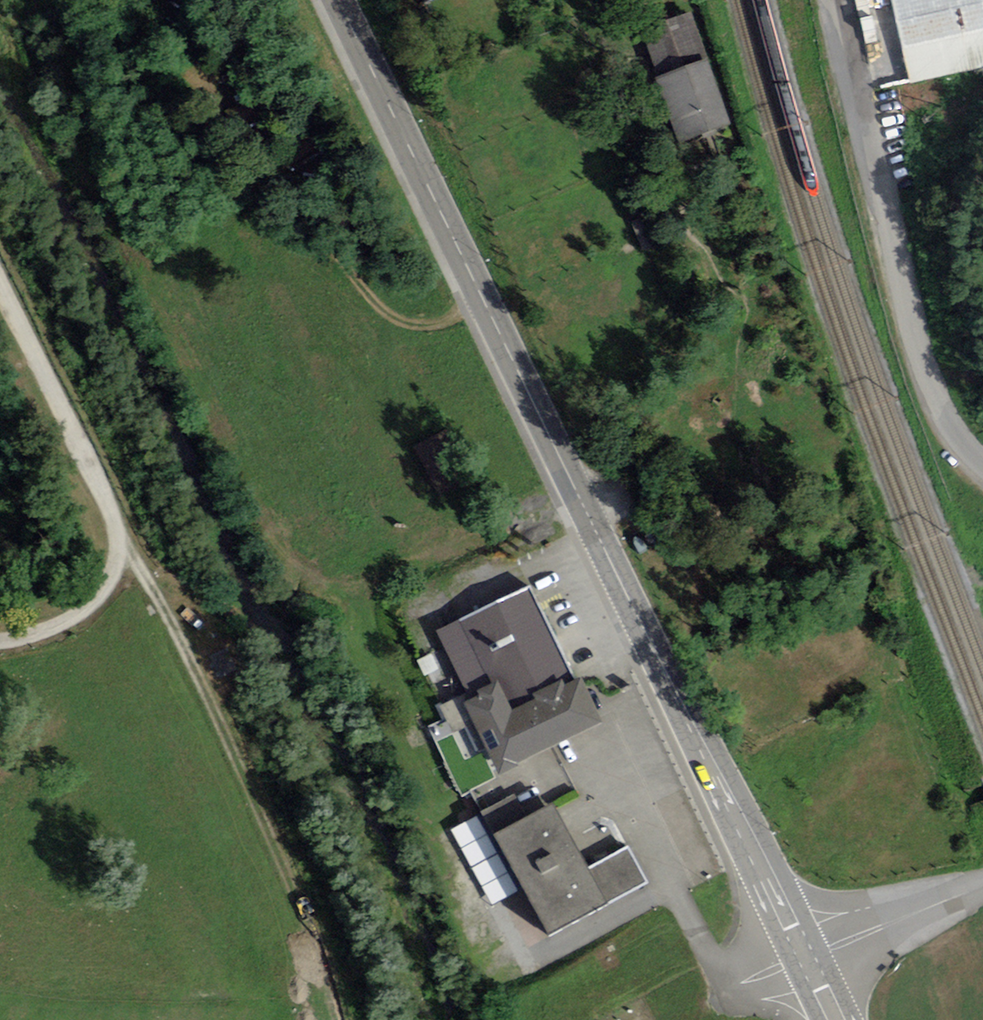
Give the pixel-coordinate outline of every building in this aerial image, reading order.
[(910,82),(982,66),(982,0),(892,0),(910,82)] [(642,29),(682,143),(732,126),(692,12),(642,29)] [(449,433),(416,448),(436,492),(469,477),(449,433)] [(575,680),(530,587),(437,631),(470,700),(464,703),(500,775),(518,767),(516,763),(601,723),(581,678),(575,680)] [(514,795),(484,811),(548,935),(648,882),(630,847),(588,869),(554,804),(526,819),(514,795)]
